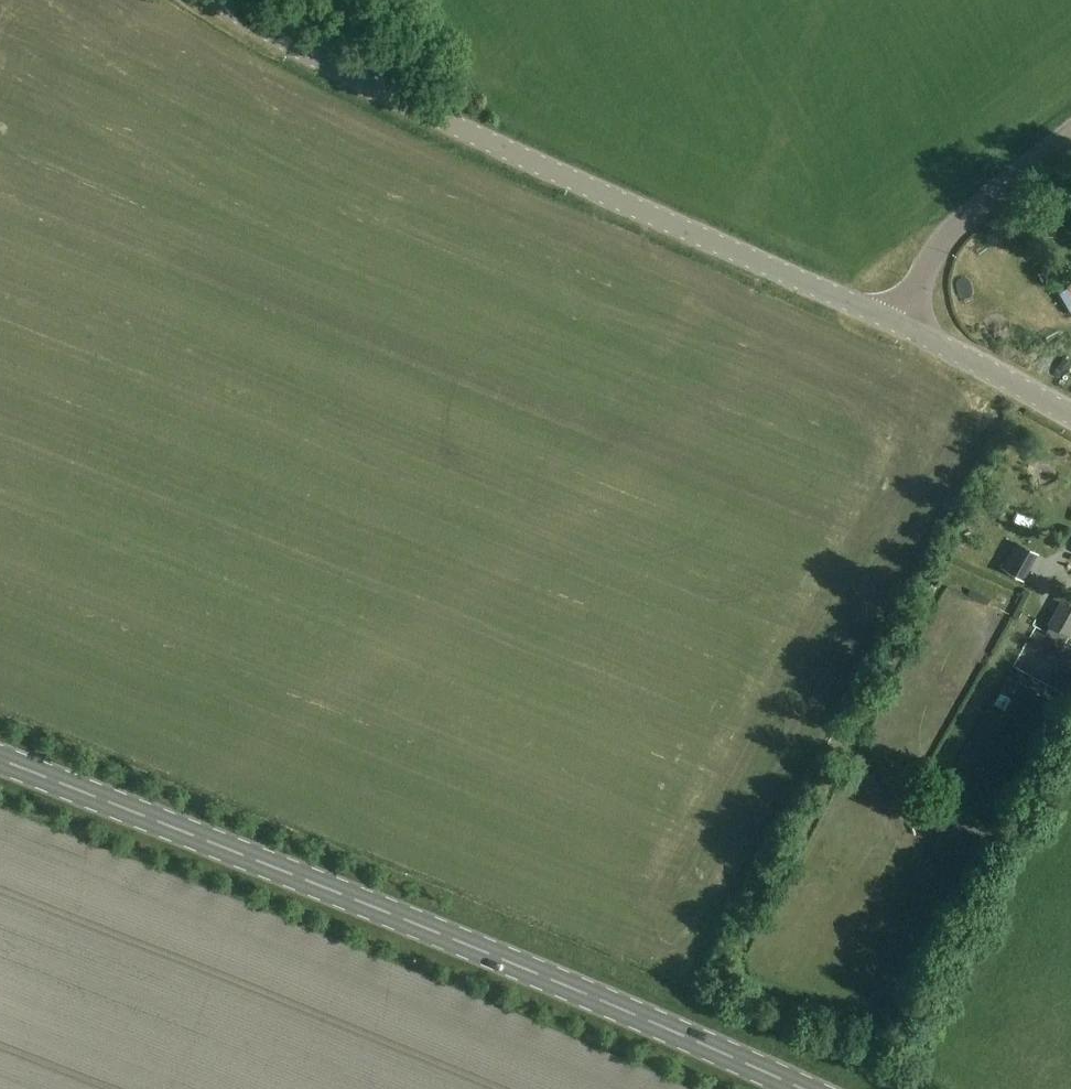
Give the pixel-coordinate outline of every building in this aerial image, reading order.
[(1046,196),(1037,204),(1049,218),(1053,222),(1061,215),(1046,196)] [(1048,624),(1069,636),(1070,633),(1070,600),(1064,596),(1048,624)] [(998,693),(992,704),(1002,710),(1009,699),(998,693)]
